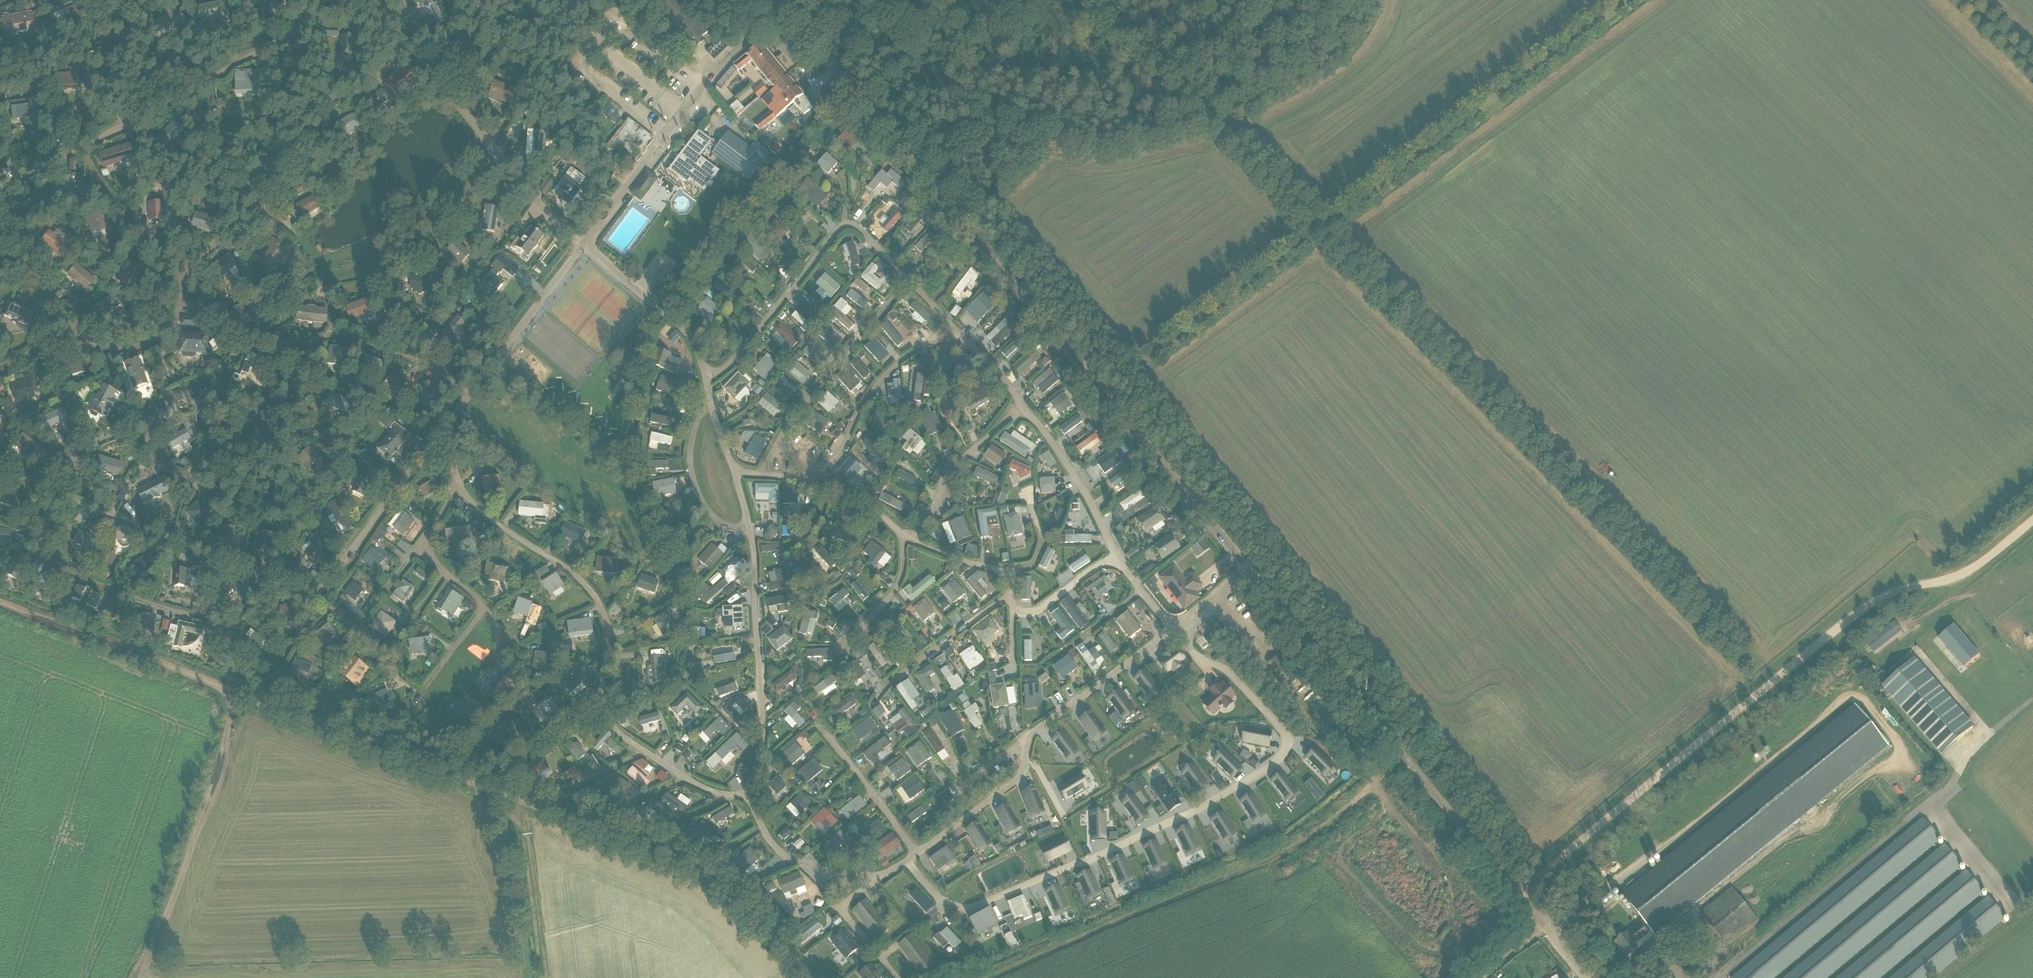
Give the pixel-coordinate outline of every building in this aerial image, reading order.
[(26,11),(34,7),(30,0),(20,0),(26,11)] [(49,5),(52,14),(73,6),(71,0),(47,0),(49,5)] [(423,0),(408,0),(411,10),(417,8),(418,8),(419,8),(419,7),(425,5),(423,0)] [(682,0),(652,0),(688,47),(707,32),(709,30),(706,26),(703,28),(682,0)] [(199,7),(200,10),(202,20),(207,19),(206,16),(215,15),(216,17),(221,16),(220,11),(223,11),(221,3),(199,7)] [(9,30),(33,26),(30,11),(8,15),(8,13),(2,14),(3,17),(0,17),(0,18),(3,31),(9,30)] [(354,53),(355,38),(341,37),(339,52),(346,52),(346,53),(347,53),(347,52),(354,53)] [(738,71),(741,69),(751,61),(772,87),(786,76),(760,44),(733,65),(738,71)] [(68,75),(56,75),(56,80),(58,80),(59,87),(72,86),(72,89),(78,89),(78,79),(78,67),(68,68),(68,75)] [(389,84),(395,92),(397,94),(415,80),(408,70),(389,84)] [(252,91),(252,94),(259,94),(258,79),(258,71),(250,71),(250,73),(237,74),(237,80),(236,80),(236,85),(239,85),(239,92),(252,91)] [(786,76),(772,87),(774,89),(761,99),(771,112),(755,125),(759,131),(794,103),(804,115),(813,108),(786,76)] [(515,91),(495,82),(492,89),(494,90),(492,95),(497,97),(498,95),(507,98),(506,100),(510,102),(515,91)] [(269,103),(277,99),(275,94),(272,89),(264,94),(266,99),(269,103)] [(9,101),(12,119),(29,118),(27,99),(9,101)] [(737,101),(728,109),(734,116),(743,109),(737,101)] [(612,104),(605,115),(616,123),(624,112),(612,104)] [(337,125),(342,133),(343,135),(363,124),(356,113),(337,125)] [(628,120),(622,127),(607,147),(613,152),(618,145),(630,154),(635,147),(640,152),(650,140),(632,126),(634,124),(628,120)] [(157,138),(166,147),(170,143),(168,141),(175,135),(177,137),(181,133),(177,130),(179,128),(174,122),(157,138)] [(326,131),(331,140),(338,135),(333,127),(326,131)] [(869,148),(851,128),(837,141),(846,152),(855,144),(863,154),(869,148)] [(544,156),(546,132),(533,131),(533,139),(535,139),(535,149),(532,149),(532,155),(544,156)] [(672,167),(680,173),(704,191),(708,186),(709,187),(712,184),(710,183),(718,172),(699,158),(711,142),(698,132),(672,167)] [(712,153),(720,159),(749,181),(765,160),(764,159),(770,152),(755,141),(750,148),(728,132),(712,153)] [(138,143),(100,154),(104,167),(106,166),(120,162),(120,164),(122,165),(129,163),(130,161),(130,159),(142,155),(138,143)] [(775,143),(769,151),(775,156),(781,148),(775,143)] [(826,154),(817,164),(828,174),(837,164),(826,154)] [(810,159),(806,155),(801,161),(805,165),(810,159)] [(258,164),(254,169),(258,172),(262,167),(258,164)] [(566,195),(562,200),(570,206),(581,192),(574,187),(577,183),(579,185),(584,178),(575,171),(567,181),(566,181),(559,190),(566,195)] [(873,191),(874,190),(880,184),(887,189),(892,182),(901,190),(905,186),(892,175),(890,178),(881,171),(868,187),(873,191)] [(648,172),(631,193),(636,197),(640,192),(645,195),(652,186),(647,183),(653,175),(648,172)] [(82,198),(75,175),(63,179),(64,181),(59,183),(60,188),(62,187),(65,196),(63,197),(65,203),(67,202),(82,198)] [(547,197),(555,183),(545,177),(537,191),(547,197)] [(811,201),(820,191),(807,179),(798,190),(811,201)] [(312,197),(301,203),(292,208),(296,215),(298,213),(301,218),(319,208),(312,197)] [(164,204),(149,204),(149,219),(156,219),(156,220),(157,220),(157,219),(164,219),(164,204)] [(796,224),(805,213),(794,204),(785,215),(796,224)] [(475,219),(474,228),(494,232),(498,208),(485,206),(483,220),(475,219)] [(504,210),(503,218),(512,219),(513,212),(504,210)] [(895,211),(880,228),(887,234),(902,217),(895,211)] [(106,213),(97,215),(83,219),(84,226),(90,225),(92,231),(104,228),(105,230),(110,228),(106,213)] [(218,220),(196,213),(194,221),(196,222),(195,226),(200,228),(201,225),(210,228),(209,230),(214,232),(218,220)] [(923,218),(917,213),(904,228),(910,233),(923,218)] [(787,232),(776,222),(766,233),(777,243),(787,232)] [(543,236),(530,226),(520,240),(517,238),(509,248),(519,255),(521,252),(528,257),(543,236)] [(48,232),(48,233),(44,238),(46,239),(43,243),(47,246),(49,244),(56,250),(55,252),(60,256),(67,247),(48,232)] [(935,238),(930,233),(914,247),(919,253),(935,238)] [(256,257),(260,261),(266,266),(269,262),(273,266),(283,254),(278,250),(282,245),(273,237),(267,245),(271,249),(266,255),(261,251),(256,257)] [(755,238),(746,249),(762,262),(770,252),(755,238)] [(447,251),(452,257),(449,261),(457,269),(470,255),(456,242),(447,251)] [(853,242),(845,244),(853,267),(860,265),(853,242)] [(560,244),(557,249),(562,252),(565,248),(560,244)] [(730,250),(720,262),(744,283),(749,278),(734,264),(739,258),(730,250)] [(948,251),(943,255),(960,273),(964,268),(948,251)] [(223,274),(228,271),(232,277),(239,272),(234,266),(236,265),(228,255),(212,267),(216,273),(220,270),(223,274)] [(969,257),(963,262),(966,268),(967,267),(973,261),(969,257)] [(796,258),(792,263),(796,267),(800,263),(796,258)] [(135,267),(136,265),(130,260),(117,279),(127,286),(130,281),(128,280),(134,272),(136,274),(139,270),(135,267)] [(483,282),(490,288),(492,286),(498,291),(504,283),(496,277),(499,273),(500,274),(505,268),(495,261),(491,267),(493,268),(483,282)] [(513,274),(518,268),(512,263),(507,270),(513,274)] [(77,265),(75,267),(69,274),(74,279),(75,277),(82,283),(81,285),(85,288),(88,285),(90,286),(95,281),(77,265)] [(862,277),(877,290),(882,284),(872,276),(878,269),(872,265),(862,277)] [(851,277),(856,273),(853,268),(848,272),(851,277)] [(981,275),(971,268),(954,291),(961,295),(972,280),(975,283),(981,275)] [(416,276),(415,289),(419,289),(418,293),(426,294),(428,272),(420,272),(420,276),(416,276)] [(251,274),(246,278),(249,283),(254,279),(251,274)] [(831,298),(841,287),(825,274),(816,285),(831,298)] [(857,279),(853,284),(864,293),(869,288),(857,279)] [(438,287),(445,292),(450,286),(443,281),(438,287)] [(729,303),(734,306),(739,301),(738,301),(740,299),(730,291),(729,292),(718,283),(713,288),(730,302),(729,303)] [(707,297),(694,313),(709,325),(720,311),(709,301),(715,295),(707,289),(703,294),(707,297)] [(867,304),(851,290),(846,297),(862,310),(867,304)] [(996,305),(984,293),(968,307),(980,320),(996,305)] [(113,295),(94,307),(98,314),(100,312),(103,316),(107,313),(106,311),(114,306),(115,308),(120,305),(113,295)] [(906,295),(902,300),(908,305),(912,301),(906,295)] [(840,299),(833,307),(835,309),(840,313),(847,305),(840,299)] [(351,306),(346,308),(351,319),(371,311),(369,304),(366,305),(364,300),(360,302),(361,305),(352,308),(351,306)] [(467,306),(464,304),(461,302),(455,310),(458,312),(460,314),(467,306)] [(930,317),(914,302),(909,308),(925,322),(930,317)] [(9,304),(4,316),(10,318),(11,316),(20,320),(19,322),(24,324),(26,319),(28,320),(31,313),(9,304)] [(227,314),(243,340),(258,331),(242,305),(227,314)] [(799,306),(794,311),(810,326),(815,321),(799,306)] [(297,307),(295,320),(326,323),(327,310),(297,307)] [(835,309),(830,314),(849,331),(854,325),(840,313),(835,309)] [(1017,315),(1012,320),(1018,325),(1023,321),(1017,315)] [(465,323),(458,317),(437,341),(444,347),(465,323)] [(995,328),(1000,332),(990,341),(995,347),(1017,326),(1013,322),(1011,324),(1006,318),(995,328)] [(903,342),(886,322),(880,327),(897,347),(903,342)] [(780,324),(774,331),(792,349),(798,342),(780,324)] [(804,334),(797,328),(792,334),(799,339),(804,334)] [(820,329),(816,334),(831,346),(835,341),(820,329)] [(261,336),(264,342),(273,337),(270,331),(261,336)] [(667,340),(673,345),(679,338),(673,332),(667,340)] [(182,355),(184,357),(194,357),(196,355),(196,351),(206,352),(207,337),(181,336),(181,351),(182,351),(182,355)] [(628,348),(632,343),(627,338),(622,344),(628,348)] [(278,340),(278,354),(298,353),(298,339),(278,340)] [(1015,340),(1001,353),(1006,358),(1020,346),(1015,340)] [(686,356),(686,355),(688,356),(691,345),(680,342),(676,357),(679,358),(680,354),(686,356)] [(884,358),(869,343),(864,348),(879,363),(884,358)] [(331,348),(327,364),(343,367),(346,351),(331,348)] [(806,348),(802,353),(817,365),(822,360),(818,357),(821,354),(814,348),(811,352),(806,348)] [(680,367),(668,363),(671,354),(657,349),(651,365),(677,375),(680,367)] [(250,353),(246,362),(242,371),(248,374),(252,365),(265,370),(269,361),(250,353)] [(785,362),(789,357),(784,353),(780,358),(785,362)] [(753,370),(757,373),(756,374),(765,381),(780,364),(771,357),(771,358),(767,354),(753,370)] [(1038,362),(1031,355),(1025,361),(1014,371),(1021,378),(1031,368),(1038,362)] [(360,376),(372,381),(383,363),(365,356),(360,376)] [(954,362),(946,357),(935,379),(943,383),(954,362)] [(138,359),(126,364),(135,388),(147,384),(143,372),(144,372),(142,366),(141,366),(138,359)] [(856,359),(850,364),(864,379),(870,374),(856,359)] [(793,360),(784,371),(802,386),(811,375),(793,360)] [(964,360),(959,366),(978,383),(983,377),(964,360)] [(73,377),(85,374),(82,362),(70,365),(73,377)] [(323,373),(327,367),(318,362),(315,368),(323,373)] [(1049,369),(1033,383),(1038,388),(1054,375),(1049,369)] [(396,370),(382,386),(395,397),(409,382),(396,370)] [(859,384),(847,371),(838,380),(850,393),(859,384)] [(23,376),(20,383),(12,385),(13,390),(11,390),(12,394),(14,394),(15,399),(33,395),(33,393),(38,387),(34,373),(23,376)] [(749,384),(737,373),(723,389),(733,400),(749,384)] [(923,375),(917,374),(913,399),(920,400),(923,375)] [(676,399),(681,385),(661,377),(656,391),(676,399)] [(798,389),(782,377),(779,381),(794,393),(798,389)] [(1019,391),(1028,383),(1022,377),(1014,384),(1019,391)] [(893,384),(887,385),(889,398),(895,397),(895,401),(902,400),(900,380),(893,381),(893,384)] [(836,381),(832,385),(836,389),(840,385),(836,381)] [(195,398),(197,403),(202,401),(201,399),(210,394),(211,397),(216,394),(211,382),(189,392),(193,399),(195,398)] [(435,384),(421,386),(423,401),(437,399),(435,384)] [(91,411),(92,411),(91,414),(91,415),(96,417),(97,417),(98,415),(103,417),(108,407),(111,409),(115,402),(111,400),(116,392),(104,386),(91,411)] [(758,396),(762,390),(758,387),(753,392),(758,396)] [(165,394),(170,405),(184,400),(179,388),(165,394)] [(924,389),(923,396),(930,397),(931,390),(924,389)] [(838,403),(827,392),(817,404),(827,414),(838,403)] [(347,413),(352,401),(331,393),(328,400),(331,401),(329,406),(333,407),(334,405),(343,409),(342,411),(347,413)] [(783,406),(766,393),(762,399),(778,412),(783,406)] [(1071,405),(1062,394),(1050,403),(1058,415),(1071,405)] [(986,395),(967,406),(971,412),(973,416),(977,414),(974,410),(990,401),(986,395)] [(955,396),(942,398),(944,412),(957,411),(955,396)] [(14,406),(8,397),(3,401),(9,410),(14,406)] [(177,404),(164,410),(168,419),(181,413),(177,404)] [(811,410),(816,414),(820,409),(815,405),(811,410)] [(929,412),(927,407),(916,420),(922,433),(925,432),(928,437),(942,431),(934,413),(930,414),(929,412)] [(758,412),(754,408),(750,413),(754,416),(758,412)] [(36,417),(38,420),(39,423),(43,431),(42,432),(46,439),(53,435),(50,428),(56,425),(61,423),(59,418),(64,416),(61,409),(55,412),(48,409),(43,412),(42,414),(36,417)] [(806,421),(805,423),(821,432),(825,426),(828,421),(812,411),(806,421)] [(378,422),(386,429),(393,421),(385,414),(378,422)] [(884,415),(878,417),(886,436),(889,446),(895,444),(884,415)] [(1082,420),(1078,415),(1061,428),(1065,433),(1082,420)] [(669,422),(649,418),(647,426),(668,430),(669,422)] [(405,439),(409,434),(394,422),(390,428),(392,430),(377,449),(390,460),(406,440),(405,439)] [(254,429),(252,432),(252,435),(255,438),(258,437),(259,440),(259,443),(262,445),(268,444),(268,448),(271,450),(275,450),(277,447),(277,443),(274,441),(270,441),(270,436),(274,435),(276,432),(275,429),(272,426),(269,427),(266,430),(261,430),(258,428),(254,429)] [(177,446),(190,439),(185,430),(168,440),(170,444),(175,442),(177,446)] [(29,457),(39,445),(24,433),(15,445),(29,457)] [(652,433),(649,447),(656,449),(658,442),(670,445),(672,438),(652,433)] [(914,433),(902,448),(906,452),(909,448),(913,451),(922,440),(914,433)] [(1030,452),(1005,435),(1000,443),(1025,459),(1030,452)] [(757,460),(767,442),(754,436),(745,454),(757,460)] [(1108,440),(1114,447),(1118,443),(1113,436),(1108,440)] [(1096,437),(1077,450),(1083,457),(1101,444),(1096,437)] [(882,459),(869,439),(863,443),(875,463),(882,459)] [(1040,440),(1034,446),(1038,451),(1044,445),(1040,440)] [(992,446),(985,456),(998,465),(1005,455),(992,446)] [(321,479),(331,469),(308,448),(302,454),(308,460),(305,463),(321,479)] [(1104,475),(1121,463),(1112,451),(1095,463),(1104,475)] [(1048,452),(1042,456),(1045,461),(1052,457),(1048,452)] [(225,458),(206,453),(204,460),(208,461),(207,466),(221,470),(225,458)] [(117,479),(121,463),(100,457),(97,464),(100,465),(98,470),(103,471),(104,469),(113,471),(113,474),(114,474),(113,478),(117,479)] [(849,459),(838,472),(850,483),(862,469),(849,459)] [(668,462),(647,462),(647,470),(668,469),(668,462)] [(1032,470),(1012,463),(1009,470),(1029,478),(1032,470)] [(877,478),(884,471),(879,466),(872,474),(877,478)] [(999,478),(977,468),(973,476),(995,486),(999,478)] [(1126,469),(1110,481),(1115,487),(1124,480),(1129,486),(1135,481),(1126,469)] [(898,470),(894,476),(912,486),(916,480),(898,470)] [(338,472),(334,477),(339,482),(344,477),(338,472)] [(364,495),(372,477),(362,472),(353,490),(364,495)] [(484,491),(499,490),(498,474),(482,476),(484,491)] [(416,484),(425,498),(436,491),(427,478),(416,484)] [(1055,493),(1053,478),(1039,480),(1040,494),(1055,493)] [(651,483),(654,499),(675,494),(672,479),(651,483)] [(160,480),(159,480),(137,491),(143,503),(149,500),(151,503),(160,498),(159,496),(168,491),(165,483),(162,485),(160,480)] [(109,491),(117,493),(119,486),(111,484),(109,491)] [(121,490),(118,497),(123,500),(126,492),(129,487),(122,484),(120,489),(121,490)] [(778,505),(778,485),(755,485),(755,494),(769,494),(769,504),(778,505)] [(782,486),(782,505),(797,505),(797,486),(782,486)] [(1005,504),(1010,490),(1003,488),(998,502),(1005,504)] [(32,499),(4,489),(0,501),(0,503),(26,513),(32,499)] [(176,496),(183,499),(186,492),(180,489),(176,496)] [(1139,491),(1119,505),(1124,513),(1144,499),(1139,491)] [(904,505),(881,494),(878,501),(901,512),(904,505)] [(958,502),(965,505),(967,500),(960,496),(958,502)] [(328,506),(338,524),(342,533),(351,528),(337,501),(328,506)] [(208,513),(198,502),(187,512),(197,523),(208,513)] [(543,505),(521,503),(520,510),(522,510),(522,515),(527,516),(527,513),(537,514),(536,517),(541,517),(543,505)] [(316,504),(310,511),(315,515),(321,508),(316,504)] [(1003,517),(1004,516),(1008,515),(1006,507),(1000,509),(1002,517),(1003,517)] [(1135,520),(1145,534),(1163,520),(1154,507),(1135,520)] [(863,518),(844,509),(841,515),(860,524),(863,518)] [(981,538),(989,536),(986,519),(996,517),(995,509),(977,512),(981,538)] [(1065,512),(1058,509),(1052,527),(1058,529),(1065,512)] [(401,510),(397,515),(389,526),(390,527),(394,529),(401,535),(403,536),(415,521),(413,519),(401,510)] [(689,511),(672,528),(676,532),(693,515),(689,511)] [(1165,512),(1160,515),(1166,521),(1170,518),(1165,512)] [(1003,517),(1008,538),(1022,534),(1017,513),(1008,515),(1004,516),(1003,517)] [(213,522),(209,518),(203,524),(207,528),(213,522)] [(952,524),(960,543),(972,538),(964,519),(952,524)] [(102,525),(108,527),(116,531),(119,525),(104,520),(102,525)] [(245,525),(243,522),(238,526),(240,529),(243,533),(248,528),(245,525)] [(565,523),(562,530),(564,531),(562,536),(567,538),(568,536),(577,539),(576,541),(581,543),(584,534),(585,532),(565,523)] [(230,546),(232,539),(229,539),(232,527),(220,525),(216,543),(230,546)] [(779,532),(772,525),(766,531),(774,539),(779,532)] [(863,536),(866,529),(860,526),(857,527),(853,525),(850,530),(863,536)] [(467,526),(445,529),(448,543),(470,540),(467,526)] [(116,539),(118,540),(118,543),(119,546),(120,547),(122,548),(123,548),(125,548),(126,548),(128,547),(129,545),(130,544),(133,545),(137,534),(120,528),(116,539)] [(855,537),(835,529),(832,537),(852,545),(855,537)] [(11,531),(0,530),(0,547),(6,548),(6,541),(10,541),(11,531)] [(706,536),(701,531),(684,548),(689,554),(706,536)] [(1073,531),(1065,531),(1065,537),(1065,544),(1089,543),(1089,536),(1073,536),(1073,531)] [(75,543),(88,549),(93,551),(98,540),(80,532),(75,543)] [(257,532),(255,543),(254,551),(261,552),(262,546),(270,547),(279,549),(281,536),(257,532)] [(1180,548),(1170,534),(1152,546),(1161,560),(1180,548)] [(324,556),(329,551),(320,543),(315,548),(312,546),(304,554),(322,572),(329,564),(330,562),(324,556)] [(711,545),(698,560),(710,571),(724,555),(711,545)] [(967,545),(963,555),(977,559),(980,549),(967,545)] [(746,550),(741,546),(738,550),(742,554),(746,550)] [(836,563),(822,548),(816,553),(831,568),(836,563)] [(885,553),(879,548),(866,564),(873,570),(885,553)] [(1047,548),(1039,566),(1045,569),(1054,551),(1047,548)] [(1127,559),(1139,553),(1136,548),(1124,554),(1127,559)] [(371,549),(362,559),(376,570),(384,559),(371,549)] [(909,560),(917,561),(917,551),(909,551),(909,560)] [(6,574),(8,575),(17,581),(29,562),(18,554),(6,574)] [(615,557),(608,557),(598,555),(597,570),(614,572),(615,557)] [(145,556),(133,564),(139,575),(152,567),(145,556)] [(1085,556),(1069,567),(1073,573),(1089,562),(1085,556)] [(278,559),(273,572),(280,574),(285,561),(278,559)] [(504,584),(507,566),(488,562),(484,580),(504,584)] [(743,565),(734,572),(738,576),(746,569),(743,565)] [(1145,575),(1154,570),(1152,566),(1143,571),(1145,575)] [(177,569),(176,586),(188,587),(188,579),(200,580),(201,568),(194,567),(193,570),(177,569)] [(805,567),(791,572),(796,585),(803,583),(802,580),(808,578),(805,567)] [(852,567),(846,572),(852,579),(858,573),(852,567)] [(1160,578),(1179,602),(1184,609),(1198,598),(1192,592),(1201,585),(1195,578),(1192,581),(1189,578),(1185,582),(1174,567),(1160,578)] [(770,593),(787,587),(782,569),(768,574),(771,583),(767,584),(770,593)] [(554,572),(546,577),(541,580),(549,593),(562,585),(554,572)] [(835,574),(834,572),(828,578),(833,583),(841,576),(837,572),(835,574)] [(978,572),(966,582),(981,600),(988,595),(977,583),(983,578),(978,572)] [(353,581),(363,590),(370,582),(360,573),(353,581)] [(883,582),(886,577),(882,573),(878,578),(883,582)] [(1088,578),(1091,583),(1099,578),(1096,574),(1088,578)] [(642,576),(641,579),(637,588),(642,590),(643,587),(650,590),(649,592),(654,593),(658,581),(642,576)] [(694,585),(698,580),(694,576),(689,581),(694,585)] [(902,591),(911,602),(936,582),(930,576),(912,590),(909,585),(902,591)] [(948,585),(954,580),(951,576),(945,581),(948,585)] [(1097,592),(1109,584),(1104,577),(1086,590),(1096,605),(1103,600),(1097,592)] [(216,592),(216,594),(227,598),(229,591),(230,588),(235,590),(234,592),(241,594),(245,583),(238,580),(237,584),(233,582),(229,580),(221,578),(220,581),(216,591),(216,592)] [(701,587),(695,591),(706,604),(730,583),(726,578),(708,594),(701,587)] [(1021,578),(1020,600),(1028,600),(1029,578),(1021,578)] [(160,587),(159,579),(150,580),(150,587),(160,587)] [(941,590),(953,604),(965,594),(954,580),(948,585),(941,590)] [(393,596),(403,603),(406,598),(404,597),(411,587),(403,581),(393,596)] [(344,593),(355,601),(363,590),(353,582),(344,593)] [(69,583),(66,590),(71,592),(74,586),(69,583)] [(857,583),(850,588),(863,604),(869,599),(857,583)] [(77,586),(71,599),(96,610),(102,597),(92,593),(93,591),(87,588),(86,590),(77,586)] [(675,586),(670,588),(673,594),(678,591),(675,586)] [(848,595),(844,589),(830,601),(834,606),(848,595)] [(449,590),(440,605),(438,609),(452,617),(454,614),(463,599),(449,590)] [(348,597),(344,594),(339,599),(343,602),(348,597)] [(520,597),(518,601),(515,611),(526,615),(532,601),(520,597)] [(788,597),(767,600),(768,607),(777,606),(778,612),(788,610),(787,604),(789,604),(788,597)] [(817,598),(815,604),(821,606),(823,600),(817,598)] [(1066,598),(1059,604),(1079,630),(1087,624),(1066,598)] [(1138,599),(1133,603),(1140,613),(1145,608),(1138,599)] [(915,613),(923,622),(927,619),(934,613),(924,600),(912,609),(915,613)] [(674,611),(682,607),(679,601),(671,605),(674,611)] [(970,610),(973,614),(978,611),(975,606),(970,610)] [(272,609),(277,626),(283,624),(282,622),(292,619),(289,607),(281,609),(281,607),(272,609)] [(742,607),(722,608),(723,618),(732,617),(733,629),(743,628),(742,607)] [(805,610),(799,633),(806,635),(810,619),(816,621),(818,614),(805,610)] [(1051,616),(1061,630),(1056,634),(1060,640),(1073,631),(1058,610),(1051,616)] [(1116,621),(1129,638),(1141,629),(1128,612),(1116,621)] [(371,627),(379,633),(386,638),(396,623),(381,613),(371,627)] [(1146,616),(1150,622),(1154,619),(1149,613),(1146,616)] [(138,616),(138,626),(139,632),(154,631),(152,615),(138,616)] [(666,615),(664,616),(655,621),(657,625),(659,624),(663,630),(661,631),(664,638),(675,632),(666,615)] [(771,619),(766,623),(771,629),(776,624),(771,619)] [(989,619),(972,631),(982,644),(999,631),(989,619)] [(325,620),(314,629),(324,642),(335,632),(325,620)] [(590,620),(580,621),(568,623),(570,638),(592,635),(590,620)] [(1111,620),(1106,624),(1110,630),(1115,626),(1111,620)] [(201,637),(203,628),(178,621),(172,647),(181,649),(182,648),(184,648),(187,648),(189,647),(192,646),(194,645),(196,643),(198,641),(199,639),(200,636),(201,637)] [(836,625),(829,621),(826,626),(833,631),(836,625)] [(1963,669),(1979,654),(1952,624),(1936,638),(1963,669)] [(895,647),(907,639),(897,626),(886,635),(895,647)] [(793,639),(783,627),(767,639),(777,651),(793,639)] [(1105,632),(1097,637),(1111,655),(1118,650),(1105,632)] [(246,643),(254,649),(257,651),(265,641),(254,633),(246,643)] [(552,633),(544,636),(546,642),(549,641),(550,645),(551,645),(553,649),(557,647),(554,639),(552,633)] [(431,651),(430,642),(432,640),(431,636),(429,635),(409,638),(410,645),(412,644),(413,653),(431,651)] [(741,646),(750,644),(749,636),(740,638),(741,646)] [(562,644),(563,653),(574,652),(572,642),(562,644)] [(923,649),(918,642),(914,645),(919,652),(923,649)] [(1062,642),(1056,646),(1059,651),(1064,646),(1062,642)] [(874,644),(867,648),(881,668),(888,663),(874,644)] [(1094,648),(1088,652),(1085,648),(1082,644),(1076,648),(1082,656),(1091,668),(1095,674),(1101,670),(1095,662),(1101,658),(1094,648)] [(952,660),(958,656),(952,648),(946,652),(952,660)] [(970,670),(983,661),(979,656),(978,657),(975,652),(972,648),(966,651),(969,656),(966,658),(969,663),(966,665),(970,670)] [(1077,656),(1072,649),(1067,652),(1072,659),(1077,656)] [(1164,659),(1159,663),(1167,673),(1172,670),(1173,672),(1179,668),(1181,666),(1180,664),(1185,660),(1177,649),(1172,653),(1170,651),(1167,653),(1163,656),(1162,657),(1164,659)] [(832,650),(807,650),(808,658),(832,657),(832,650)] [(868,655),(864,650),(859,653),(862,659),(868,655)] [(297,658),(292,667),(309,675),(313,666),(316,668),(319,661),(302,652),(299,659),(297,658)] [(537,653),(535,668),(548,670),(550,655),(537,653)] [(735,654),(713,658),(714,664),(736,661),(735,654)] [(358,689),(371,672),(350,655),(336,672),(358,689)] [(791,665),(797,660),(793,655),(787,659),(791,665)] [(223,671),(228,663),(219,657),(214,666),(223,671)] [(651,661),(652,666),(649,666),(647,669),(648,675),(650,677),(653,677),(654,683),(666,681),(664,657),(655,658),(656,661),(651,661)] [(1065,658),(1059,663),(1075,684),(1081,680),(1065,658)] [(1941,755),(1974,726),(1915,658),(1882,687),(1941,755)] [(844,669),(852,683),(865,675),(857,661),(844,669)] [(800,675),(799,667),(797,665),(791,670),(796,677),(800,675)] [(916,675),(927,694),(935,689),(928,678),(935,674),(931,667),(916,675)] [(946,667),(940,671),(951,689),(957,684),(952,676),(953,674),(951,671),(948,671),(946,667)] [(577,670),(558,687),(564,695),(570,690),(580,682),(582,684),(586,680),(577,670)] [(1144,670),(1133,678),(1149,699),(1160,691),(1144,670)] [(797,679),(791,671),(770,686),(776,694),(797,679)] [(393,681),(397,676),(393,673),(389,678),(393,681)] [(503,676),(499,681),(502,683),(495,691),(501,696),(500,698),(504,701),(516,686),(511,682),(503,676)] [(831,676),(815,688),(819,694),(835,682),(831,676)] [(801,686),(806,689),(810,682),(805,679),(801,686)] [(907,680),(896,688),(900,693),(912,711),(918,707),(913,700),(919,696),(907,680)] [(1030,681),(1025,682),(1025,687),(1026,704),(1040,702),(1039,686),(1031,686),(1030,681)] [(372,690),(375,696),(378,704),(379,703),(380,706),(382,708),(388,705),(388,703),(387,700),(390,699),(383,684),(372,690)] [(735,684),(717,691),(720,697),(737,691),(735,684)] [(1009,706),(1005,684),(989,687),(993,709),(1009,706)] [(472,685),(469,691),(476,695),(479,690),(472,685)] [(1213,694),(1207,699),(1208,701),(1217,710),(1223,704),(1226,708),(1231,704),(1227,700),(1233,695),(1223,685),(1218,689),(1215,687),(1211,692),(1213,694)] [(951,697),(946,689),(941,692),(946,700),(951,697)] [(1118,690),(1107,698),(1123,719),(1134,710),(1118,690)] [(702,709),(687,692),(670,708),(677,716),(687,707),(695,715),(702,709)] [(851,696),(830,711),(836,719),(856,704),(851,696)] [(536,706),(539,710),(545,718),(558,710),(549,697),(536,706)] [(451,707),(456,716),(460,722),(473,715),(464,699),(451,707)] [(532,699),(527,703),(530,708),(535,704),(532,699)] [(735,704),(743,712),(748,707),(740,699),(735,704)] [(794,703),(790,707),(784,712),(799,727),(804,722),(796,713),(800,709),(794,703)] [(969,708),(963,712),(975,730),(981,726),(974,714),(980,711),(975,704),(969,708)] [(746,722),(730,705),(723,711),(740,729),(746,722)] [(872,711),(877,718),(885,712),(879,705),(872,711)] [(925,719),(935,712),(931,706),(921,713),(925,719)] [(1855,706),(1623,895),(1645,922),(1644,923),(1655,936),(1724,879),(1889,747),(1855,706)] [(517,707),(514,712),(519,715),(522,710),(517,707)] [(857,712),(862,718),(867,715),(862,709),(857,712)] [(904,710),(898,714),(902,719),(892,726),(898,735),(908,728),(911,731),(916,727),(904,710)] [(1090,711),(1079,719),(1094,740),(1105,732),(1090,711)] [(960,714),(943,725),(947,732),(965,721),(960,714)] [(640,727),(660,722),(658,715),(638,720),(640,727)] [(773,720),(776,723),(781,718),(778,715),(773,720)] [(916,720),(920,725),(925,721),(921,716),(916,720)] [(870,721),(868,718),(852,731),(859,741),(875,728),(870,721)] [(716,731),(723,737),(729,731),(718,719),(703,733),(708,738),(716,731)] [(937,725),(933,720),(928,724),(932,729),(937,725)] [(1245,728),(1243,742),(1268,747),(1271,733),(1245,728)] [(604,743),(617,756),(622,750),(609,738),(611,735),(606,730),(591,747),(597,751),(604,743)] [(944,749),(930,730),(923,735),(937,754),(944,749)] [(1067,761),(1078,752),(1063,731),(1051,740),(1067,761)] [(808,737),(804,732),(800,735),(804,740),(808,737)] [(897,738),(893,732),(888,736),(892,741),(897,738)] [(578,734),(572,737),(575,743),(581,739),(578,734)] [(668,734),(662,737),(665,743),(671,740),(668,734)] [(738,734),(735,737),(739,742),(743,739),(738,734)] [(889,743),(885,737),(866,751),(871,757),(889,743)] [(732,740),(716,755),(721,760),(722,761),(740,744),(734,738),(732,740)] [(521,745),(525,751),(534,746),(529,739),(521,745)] [(976,739),(967,750),(977,758),(986,747),(976,739)] [(571,743),(566,746),(577,761),(582,758),(581,757),(584,755),(575,743),(572,745),(571,743)] [(930,758),(920,743),(907,752),(917,767),(930,758)] [(678,744),(675,750),(681,753),(684,747),(678,744)] [(781,756),(786,762),(790,767),(805,755),(795,744),(781,756)] [(1315,748),(1305,757),(1323,776),(1333,766),(1315,748)] [(897,758),(901,755),(902,754),(898,749),(893,753),(897,758)] [(687,751),(682,756),(686,760),(691,755),(687,751)] [(1223,751),(1213,761),(1232,779),(1242,769),(1223,751)] [(537,777),(546,770),(537,757),(526,765),(526,766),(520,771),(529,783),(538,777),(537,777)] [(1253,758),(1250,763),(1255,766),(1258,761),(1253,758)] [(902,759),(888,770),(897,782),(911,771),(902,759)] [(813,760),(796,774),(805,785),(811,779),(807,775),(818,765),(813,760)] [(573,781),(581,776),(573,765),(566,771),(573,781)] [(742,776),(745,766),(738,765),(736,775),(742,776)] [(1193,765),(1181,773),(1196,795),(1208,787),(1193,765)] [(649,782),(633,767),(627,774),(644,788),(649,782)] [(1281,772),(1270,781),(1287,801),(1297,792),(1281,772)] [(632,786),(612,775),(603,789),(623,801),(632,786)] [(1080,775),(1057,789),(1065,801),(1087,787),(1080,775)] [(786,787),(776,777),(767,785),(777,795),(786,787)] [(916,777),(901,788),(909,800),(924,788),(916,777)] [(1165,782),(1154,790),(1168,811),(1180,804),(1165,782)] [(575,802),(592,794),(588,787),(572,795),(575,802)] [(1034,788),(1021,793),(1031,817),(1044,812),(1034,788)] [(557,800),(563,795),(559,790),(553,796),(557,800)] [(938,798),(945,806),(953,800),(946,792),(938,798)] [(676,808),(683,813),(687,807),(667,793),(663,799),(668,803),(664,808),(673,813),(676,808)] [(1251,794),(1239,801),(1253,823),(1265,816),(1251,794)] [(808,806),(798,796),(789,804),(800,814),(808,806)] [(1133,796),(1122,804),(1137,825),(1148,817),(1133,796)] [(865,806),(859,797),(841,811),(848,820),(865,806)] [(834,798),(829,802),(833,807),(838,803),(834,798)] [(654,799),(646,802),(654,808),(658,802),(654,799)] [(1007,804),(995,811),(1008,834),(1020,827),(1007,804)] [(648,806),(628,816),(632,824),(652,814),(648,806)] [(772,806),(767,810),(771,816),(776,812),(772,806)] [(1159,814),(1164,811),(1160,806),(1155,809),(1159,814)] [(731,807),(712,818),(716,824),(735,813),(731,807)] [(926,813),(922,807),(905,819),(909,825),(926,813)] [(901,817),(905,814),(902,808),(897,812),(901,817)] [(821,825),(827,832),(832,828),(837,823),(824,809),(819,813),(814,818),(816,821),(812,825),(816,829),(821,825)] [(1222,812),(1210,820),(1224,842),(1236,834),(1222,812)] [(1091,840),(1105,839),(1104,813),(1090,814),(1091,840)] [(1732,977),(1774,977),(1940,839),(1921,819),(1732,977)] [(884,829),(878,820),(858,834),(862,840),(864,843),(884,829)] [(977,822),(965,830),(980,851),(991,844),(977,822)] [(1187,855),(1199,849),(1188,825),(1175,831),(1187,855)] [(648,831),(649,836),(663,831),(662,826),(648,831)] [(715,837),(701,827),(690,842),(697,847),(704,838),(711,843),(715,837)] [(787,829),(779,835),(783,841),(792,834),(787,829)] [(844,837),(839,832),(823,847),(828,852),(844,837)] [(896,841),(892,835),(871,849),(879,861),(894,850),(890,845),(896,841)] [(1065,838),(1041,850),(1048,862),(1071,850),(1065,838)] [(798,850),(804,845),(800,840),(794,845),(798,850)] [(1166,864),(1156,841),(1143,846),(1154,870),(1166,864)] [(999,844),(994,848),(1000,856),(1005,853),(999,844)] [(1962,867),(1944,845),(1784,977),(1827,977),(1962,867)] [(947,847),(929,859),(938,871),(955,859),(947,847)] [(756,875),(763,859),(749,853),(743,869),(756,875)] [(974,856),(969,860),(974,869),(980,865),(974,856)] [(1133,879),(1123,856),(1110,861),(1121,885),(1133,879)] [(733,868),(728,865),(724,871),(729,874),(733,868)] [(1088,900),(1100,894),(1089,870),(1077,876),(1088,900)] [(1984,891),(1966,870),(1838,977),(1880,977),(1984,891)] [(790,893),(791,896),(797,894),(796,890),(805,887),(799,873),(778,881),(783,895),(790,893)] [(942,880),(937,883),(941,889),(946,886),(942,880)] [(773,883),(766,886),(768,891),(775,888),(773,883)] [(1069,908),(1058,885),(1045,891),(1056,914),(1069,908)] [(1732,887),(1701,914),(1728,946),(1759,922),(1732,887)] [(932,907),(916,890),(910,895),(915,900),(914,901),(926,914),(932,907)] [(1023,896),(1007,903),(1014,920),(1022,916),(1024,920),(1032,917),(1023,896)] [(2005,918),(1989,897),(1891,977),(1933,977),(2005,918)] [(883,923),(866,903),(855,912),(872,932),(883,923)] [(802,909),(804,914),(800,915),(802,920),(806,918),(815,915),(811,906),(802,909)] [(989,910),(969,921),(978,936),(997,925),(989,910)] [(841,922),(837,917),(832,921),(836,926),(841,922)] [(820,927),(815,921),(794,937),(800,944),(815,932),(817,932),(819,929),(820,927)] [(1627,958),(1655,936),(1644,923),(1641,925),(1628,935),(1627,933),(1615,943),(1619,949),(1620,949),(1627,958)] [(960,943),(947,928),(941,934),(939,933),(933,938),(943,949),(949,943),(954,949),(960,943)] [(858,949),(845,932),(832,943),(833,944),(832,944),(836,949),(837,948),(846,959),(858,949)] [(928,959),(912,938),(900,946),(917,967),(928,959)] [(1687,975),(1698,966),(1694,960),(1683,969),(1687,975)] [(871,966),(860,975),(862,977),(880,977),(871,966)]
